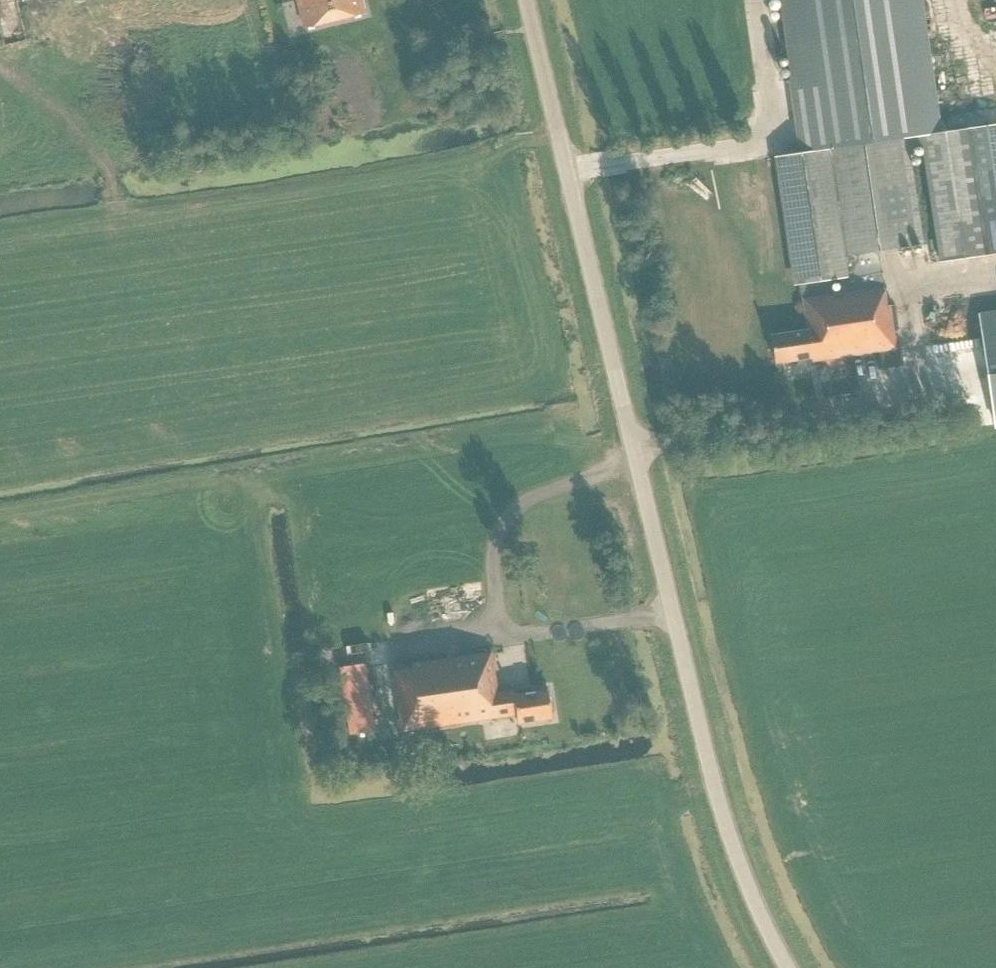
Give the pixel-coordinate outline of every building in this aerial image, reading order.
[(305,29),(367,14),(363,0),(298,0),(305,29)] [(921,29),(791,44),(803,153),(782,156),(802,299),(804,298),(808,329),(772,335),(776,363),(813,357),(813,361),(820,360),(821,367),(843,365),(842,356),(880,351),(882,367),(903,364),(901,345),(896,346),(890,306),(887,306),(879,250),(921,244),(907,138),(920,136),(939,262),(995,254),(995,126),(933,134),(921,29)] [(981,324),(995,420),(995,322),(981,324)] [(965,406),(989,404),(988,396),(983,359),(959,363),(964,398),(965,406)] [(498,696),(492,652),(412,663),(412,667),(394,670),(403,730),(517,713),(518,723),(552,718),(548,689),(498,696)] [(349,735),(374,731),(364,662),(340,666),(349,735)]
